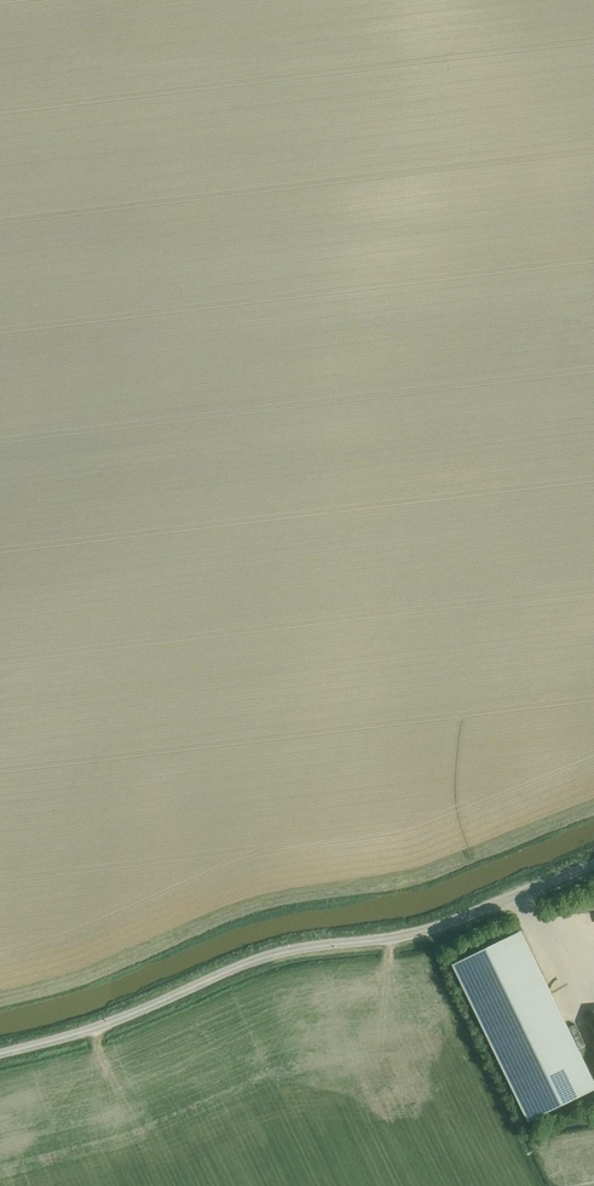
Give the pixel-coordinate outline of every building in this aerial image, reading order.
[(529,1119),(593,1087),(593,1084),(521,935),(455,966),(529,1119)]
